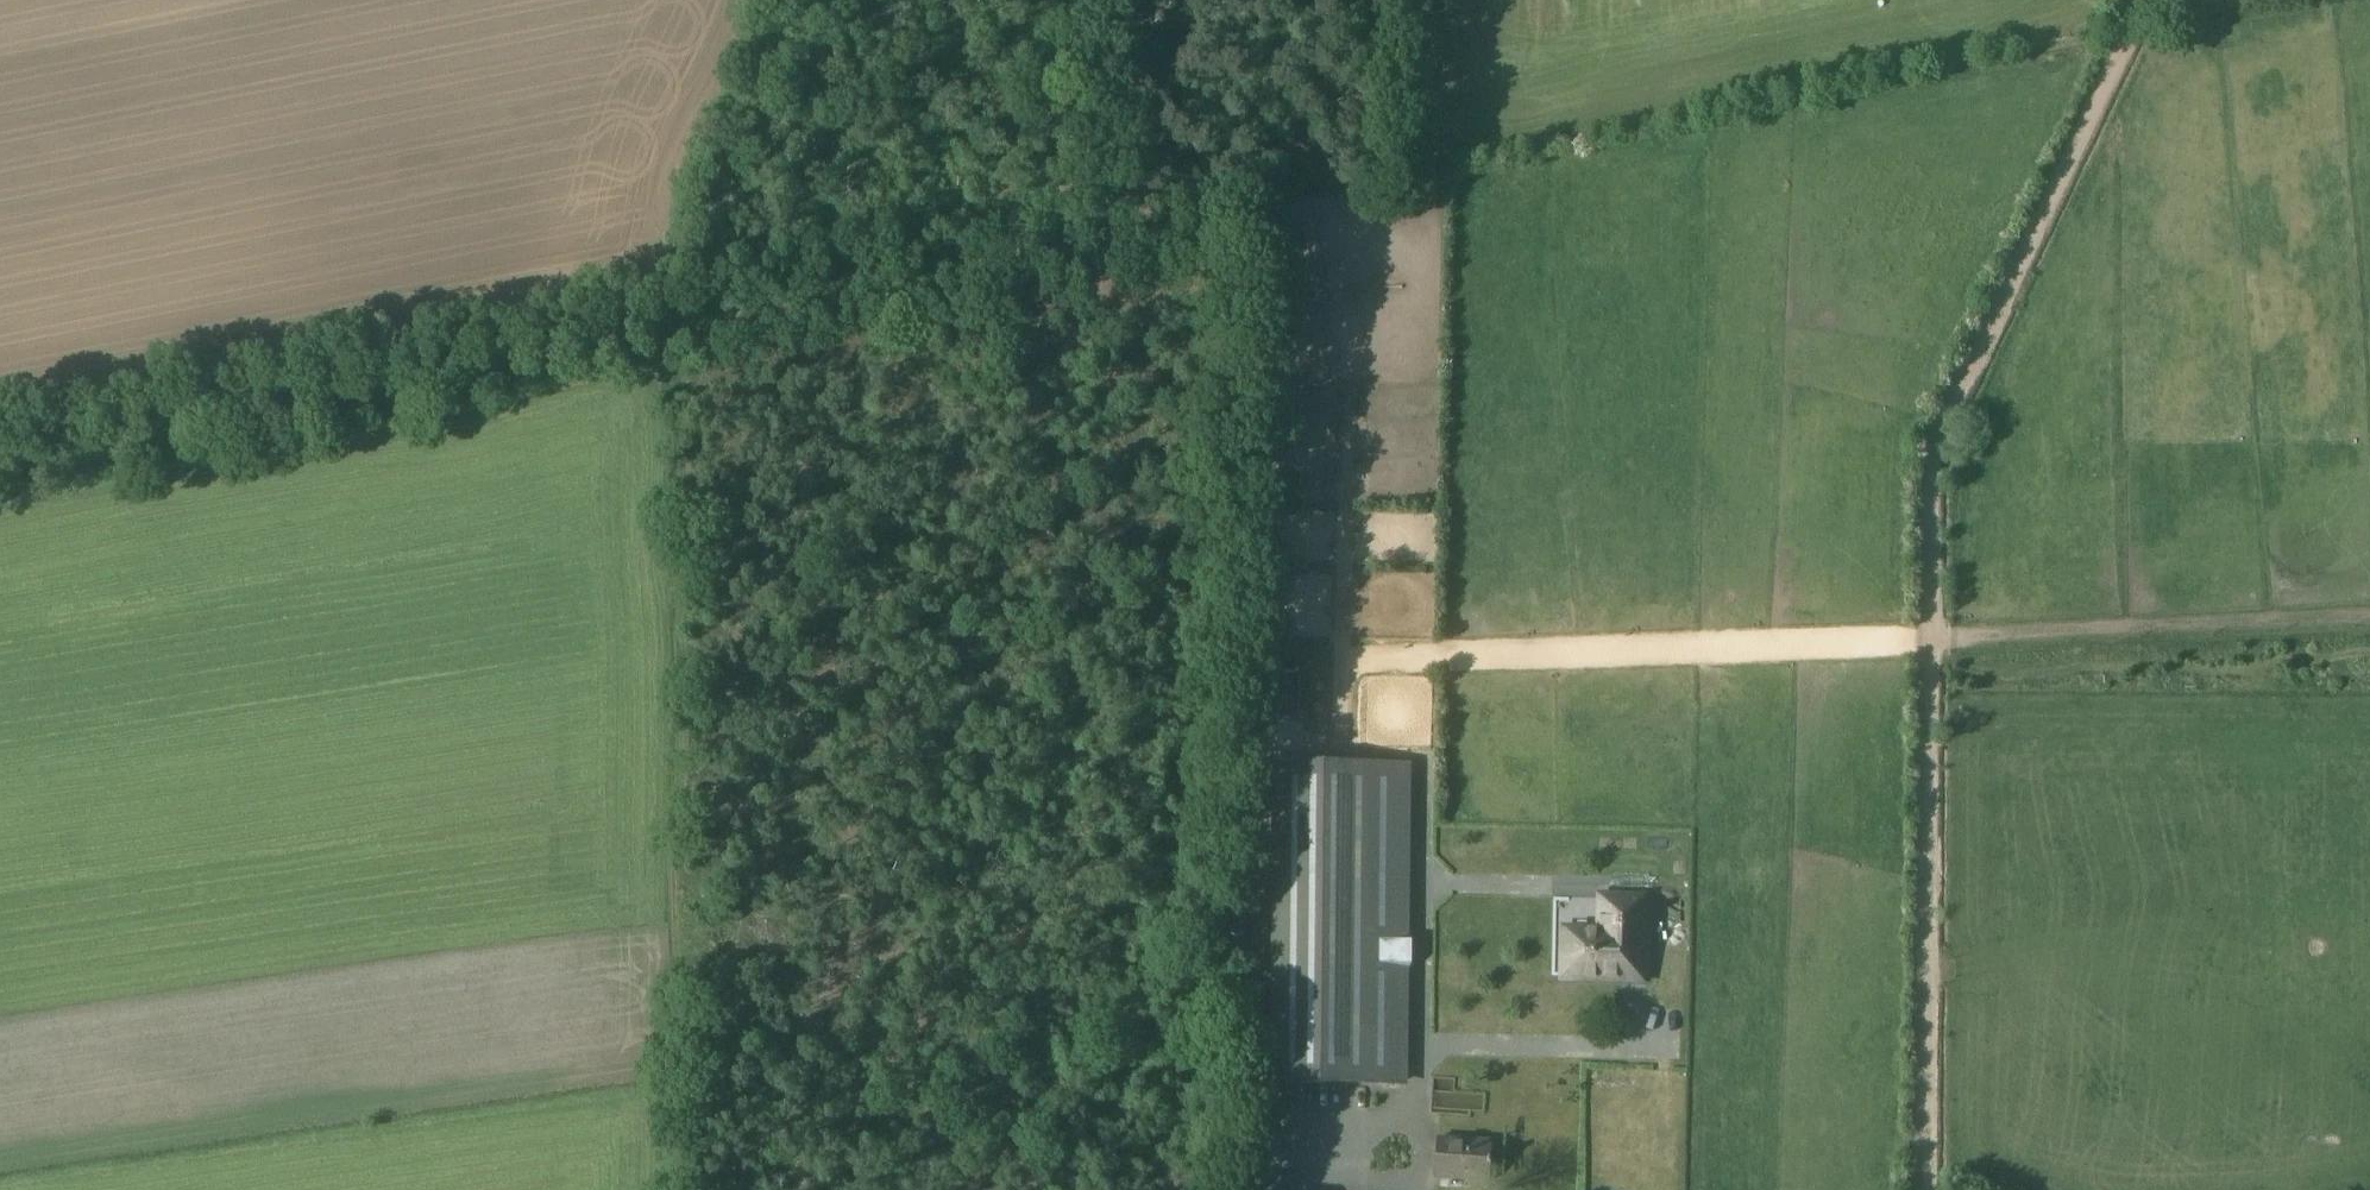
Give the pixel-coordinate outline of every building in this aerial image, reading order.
[(1409,768),(1280,766),(1278,1006),(1277,1079),(1407,1080),(1408,977),(1388,977),(1388,944),(1408,944),(1409,768)] [(1600,930),(1565,929),(1564,977),(1647,979),(1648,899),(1600,899),(1600,930)] [(1595,980),(1595,1002),(1651,1004),(1652,982),(1595,980)] [(1439,1136),(1436,1181),(1487,1184),(1491,1138),(1439,1136)]
